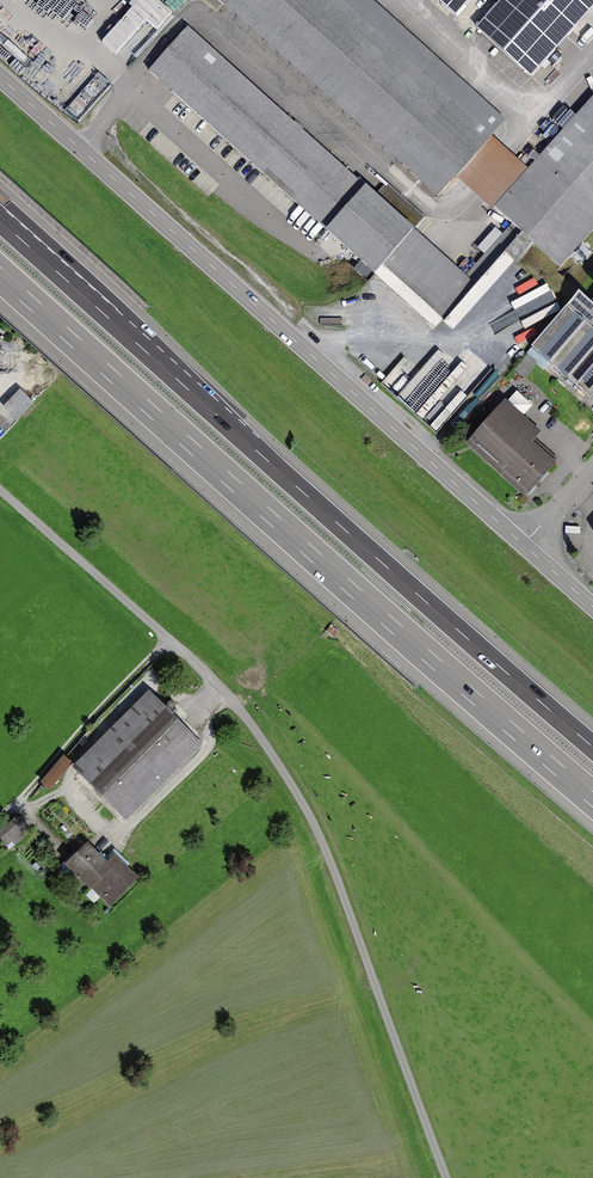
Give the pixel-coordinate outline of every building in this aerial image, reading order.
[(157,35),(187,0),(128,0),(137,8),(103,47),(117,60),(146,26),(157,35)] [(374,0),(219,0),(440,200),(461,177),(559,265),(592,228),(592,104),(533,171),(497,139),(511,124),(374,0)] [(460,18),(476,0),(441,0),(460,18)] [(481,24),(536,76),(592,15),(592,0),(504,0),(481,24)] [(478,288),(188,26),(147,72),(323,232),(328,227),(379,274),(387,265),(448,321),(478,288)] [(99,78),(70,112),(83,123),(112,89),(99,78)] [(314,225),(307,233),(315,241),(323,232),(314,225)] [(590,294),(539,347),(591,397),(592,394),(592,297),(590,294)] [(382,386),(438,435),(470,398),(448,379),(461,364),(441,347),(422,369),(407,357),(382,386)] [(526,361),(518,372),(527,379),(535,368),(526,361)] [(22,387),(4,403),(18,418),(36,402),(22,387)] [(546,433),(512,404),(479,442),(540,493),(564,465),(537,443),(546,433)] [(199,741),(152,695),(77,773),(119,814),(171,760),(176,765),(199,741)] [(16,819),(0,834),(0,847),(4,852),(27,832),(16,819)] [(85,845),(66,864),(109,906),(135,879),(116,860),(109,868),(85,845)]
